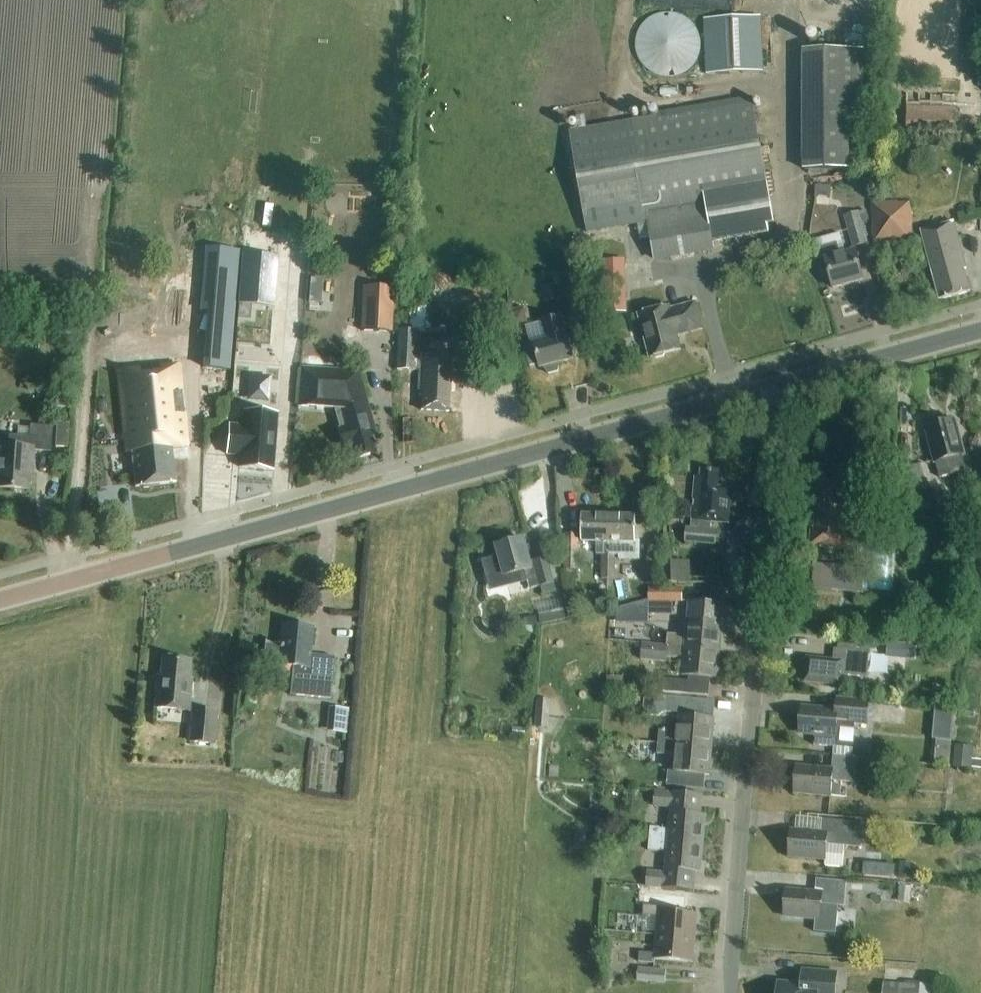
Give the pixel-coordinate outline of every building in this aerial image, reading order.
[(649,20),(642,27),(637,36),(635,46),(637,56),(642,65),(649,72),(658,77),(668,78),(678,77),(687,72),(694,65),(698,56),(700,46),(698,36),(694,27),(687,20),(678,15),(668,14),(658,15),(649,20)] [(761,18),(704,21),(707,74),(763,71),(761,18)] [(849,170),(849,92),(865,92),(865,51),(802,51),(803,92),(809,92),(809,170),(849,170)] [(753,101),(629,124),(569,135),(587,235),(647,225),(650,238),(654,259),(714,249),(712,241),(775,230),(753,101)] [(906,127),(955,128),(955,108),(907,107),(906,127)] [(913,242),(911,203),(898,204),(898,202),(871,203),(873,244),(913,242)] [(866,211),(843,217),(852,248),(867,244),(862,223),(868,221),(866,211)] [(966,270),(954,223),(922,232),(940,300),(970,292),(964,271),(966,270)] [(814,244),(843,239),(842,232),(812,237),(814,244)] [(854,251),(840,255),(836,244),(822,248),(833,288),(862,280),(854,251)] [(273,307),(278,256),(243,253),(238,304),(273,307)] [(627,314),(625,261),(601,262),(603,315),(627,314)] [(565,279),(548,283),(551,295),(568,291),(565,279)] [(587,325),(588,286),(571,286),(570,324),(587,325)] [(361,332),(391,333),(394,289),(363,287),(361,332)] [(703,329),(696,303),(670,310),(669,307),(638,315),(650,358),(653,357),(656,359),(663,357),(665,354),(681,350),(677,336),(703,329)] [(527,323),(523,310),(511,314),(514,327),(527,323)] [(561,321),(542,327),(546,340),(524,347),(530,367),(539,364),(540,369),(544,368),(549,375),(558,372),(559,364),(573,360),(566,335),(565,335),(561,321)] [(451,381),(452,362),(455,362),(456,355),(415,353),(416,331),(398,330),(396,369),(418,370),(417,390),(421,390),(421,410),(449,412),(450,391),(454,392),(455,381),(451,381)] [(202,392),(230,394),(234,342),(206,340),(202,392)] [(118,372),(125,431),(103,434),(106,455),(132,453),(136,487),(174,483),(171,448),(187,447),(178,365),(118,372)] [(298,406),(335,409),(340,429),(338,429),(343,447),(350,445),(354,459),(376,453),(372,437),(376,436),(359,371),(301,367),(298,406)] [(234,422),(232,451),(244,452),(243,464),(277,467),(282,411),(248,408),(246,423),(234,422)] [(939,478),(950,476),(966,471),(962,455),(963,455),(954,421),(926,429),(935,463),(939,478)] [(50,452),(52,427),(31,426),(31,437),(10,436),(8,448),(0,447),(0,488),(27,490),(29,467),(31,467),(32,450),(50,452)] [(730,524),(733,489),(718,488),(719,472),(701,470),(700,479),(695,478),(692,521),(691,529),(687,529),(686,543),(715,545),(717,531),(710,531),(711,523),(730,524)] [(832,501),(834,482),(819,480),(819,487),(814,486),(813,501),(814,501),(810,544),(824,546),(823,548),(849,550),(853,503),(832,501)] [(609,555),(609,516),(582,516),(582,542),(596,542),(596,555),(602,555),(602,579),(615,579),(615,556),(615,555),(609,555)] [(635,542),(636,517),(609,516),(609,555),(615,555),(615,556),(619,556),(619,561),(639,561),(640,542),(635,542)] [(578,571),(579,535),(563,535),(563,571),(578,571)] [(746,536),(728,535),(724,576),(736,577),(738,547),(745,548),(746,536)] [(543,594),(555,591),(553,583),(553,580),(547,561),(547,559),(534,562),(530,563),(524,540),(497,547),(505,577),(525,571),(530,589),(541,587),(543,594)] [(973,541),(972,565),(980,566),(980,541),(973,541)] [(547,561),(553,580),(564,577),(559,558),(547,561)] [(679,583),(679,562),(663,562),(663,583),(679,583)] [(812,590),(863,595),(865,570),(814,565),(812,590)] [(805,616),(808,580),(796,579),(793,615),(805,616)] [(904,582),(901,603),(911,604),(914,583),(904,582)] [(648,589),(648,604),(682,604),(682,589),(648,589)] [(647,623),(647,605),(647,602),(617,611),(616,623),(647,623)] [(567,609),(569,620),(581,618),(579,607),(567,609)] [(653,621),(685,620),(685,609),(652,610),(653,621)] [(540,626),(566,620),(564,612),(539,617),(540,626)] [(534,618),(522,620),(525,636),(537,634),(534,618)] [(668,634),(667,646),(721,651),(723,622),(688,619),(686,637),(678,636),(678,635),(668,634)] [(282,626),(280,646),(266,644),(266,641),(265,641),(263,666),(264,666),(264,664),(293,666),(290,695),(331,699),(335,657),(310,655),(313,629),(282,626)] [(840,637),(838,649),(835,649),(834,661),(807,658),(805,682),(841,686),(842,676),(868,678),(870,652),(860,651),(861,640),(840,637)] [(642,644),(640,660),(664,663),(666,646),(642,644)] [(889,644),(888,655),(907,657),(908,646),(889,644)] [(683,676),(689,677),(689,682),(664,680),(663,694),(709,698),(711,679),(718,679),(721,651),(667,646),(666,658),(676,659),(676,658),(684,658),(683,676)] [(155,708),(189,711),(192,679),(189,679),(191,661),(163,658),(161,677),(158,676),(155,708)] [(715,719),(713,719),(714,702),(663,697),(661,696),(653,695),(646,700),(645,709),(650,715),(659,716),(664,712),(680,714),(678,733),(669,733),(669,732),(659,731),(658,743),(712,747),(715,719)] [(853,750),(855,724),(866,725),(868,701),(838,698),(837,711),(802,707),(800,734),(815,735),(814,748),(853,750)] [(548,730),(551,700),(537,699),(535,729),(548,730)] [(349,709),(328,707),(326,732),(347,734),(349,709)] [(188,743),(215,746),(217,712),(191,710),(188,743)] [(513,727),(512,736),(526,738),(527,729),(513,727)] [(709,776),(712,747),(658,743),(657,754),(667,755),(667,754),(676,755),(674,772),(668,771),(667,786),(704,789),(705,775),(709,776)] [(971,768),(973,747),(955,745),(953,767),(971,768)] [(950,767),(951,751),(931,749),(930,765),(950,767)] [(832,781),(855,783),(857,758),(833,756),(832,770),(797,767),(795,793),(831,796),(832,781)] [(651,828),(650,839),(703,844),(706,816),(703,815),(704,796),(656,792),(655,807),(671,808),(669,830),(660,829),(660,828),(651,828)] [(862,848),(863,823),(821,820),(820,833),(791,831),(789,857),(825,860),(825,868),(843,869),(845,846),(862,848)] [(701,872),(703,844),(650,839),(649,851),(658,852),(658,851),(667,852),(666,869),(665,874),(649,872),(647,887),(694,891),(695,872),(701,872)] [(911,880),(913,863),(899,862),(897,879),(911,880)] [(822,904),(844,906),(846,882),(816,879),(815,893),(786,891),(784,917),(820,920),(822,904)] [(647,903),(673,905),(674,892),(648,891),(647,903)] [(657,935),(695,939),(697,914),(660,911),(660,907),(644,906),(644,915),(659,916),(657,935)] [(880,941),(881,928),(864,927),(864,940),(880,941)] [(695,939),(657,935),(655,954),(640,952),(639,962),(655,963),(655,959),(693,963),(695,939)] [(637,982),(665,985),(666,971),(638,969),(637,982)] [(778,992),(835,992),(836,973),(803,971),(802,985),(779,983),(778,992)] [(933,987),(920,986),(920,983),(905,982),(905,985),(883,984),(882,992),(933,992),(933,987)]
